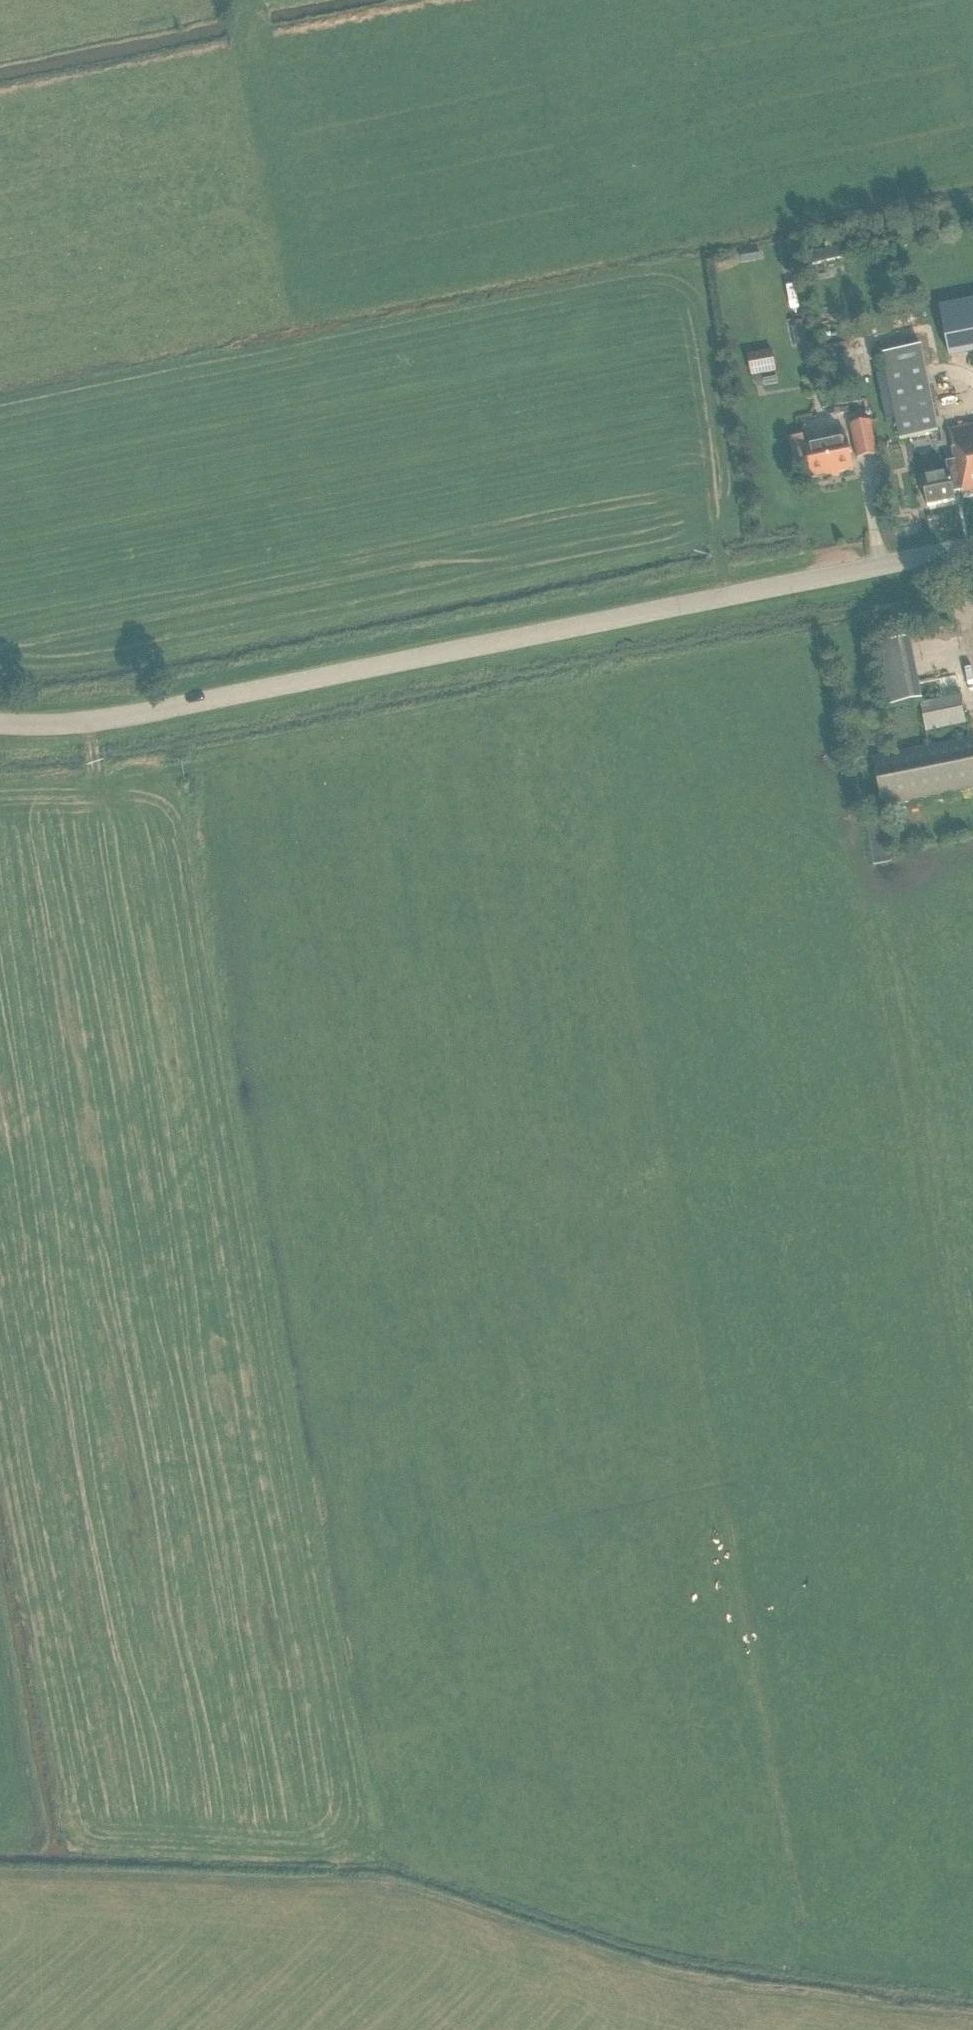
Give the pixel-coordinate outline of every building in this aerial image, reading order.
[(843,246),(810,253),(813,265),(845,258),(843,246)] [(943,314),(953,362),(972,358),(972,309),(943,314)] [(882,354),(899,440),(938,432),(921,346),(882,354)] [(751,376),(776,371),(772,349),(747,354),(751,376)] [(850,425),(857,458),(877,455),(870,421),(850,425)] [(955,460),(946,462),(949,474),(923,479),(928,506),(955,500),(954,493),(962,491),(962,493),(972,491),(972,425),(949,430),(955,460)] [(846,440),(844,432),(826,436),(828,444),(806,448),(803,435),(790,438),(795,464),(808,462),(812,478),(853,469),(847,440),(846,440)] [(911,639),(874,646),(885,707),(922,701),(911,639)] [(921,704),(926,731),(965,723),(959,696),(921,704)] [(884,807),(972,788),(972,737),(874,758),(884,807)]
